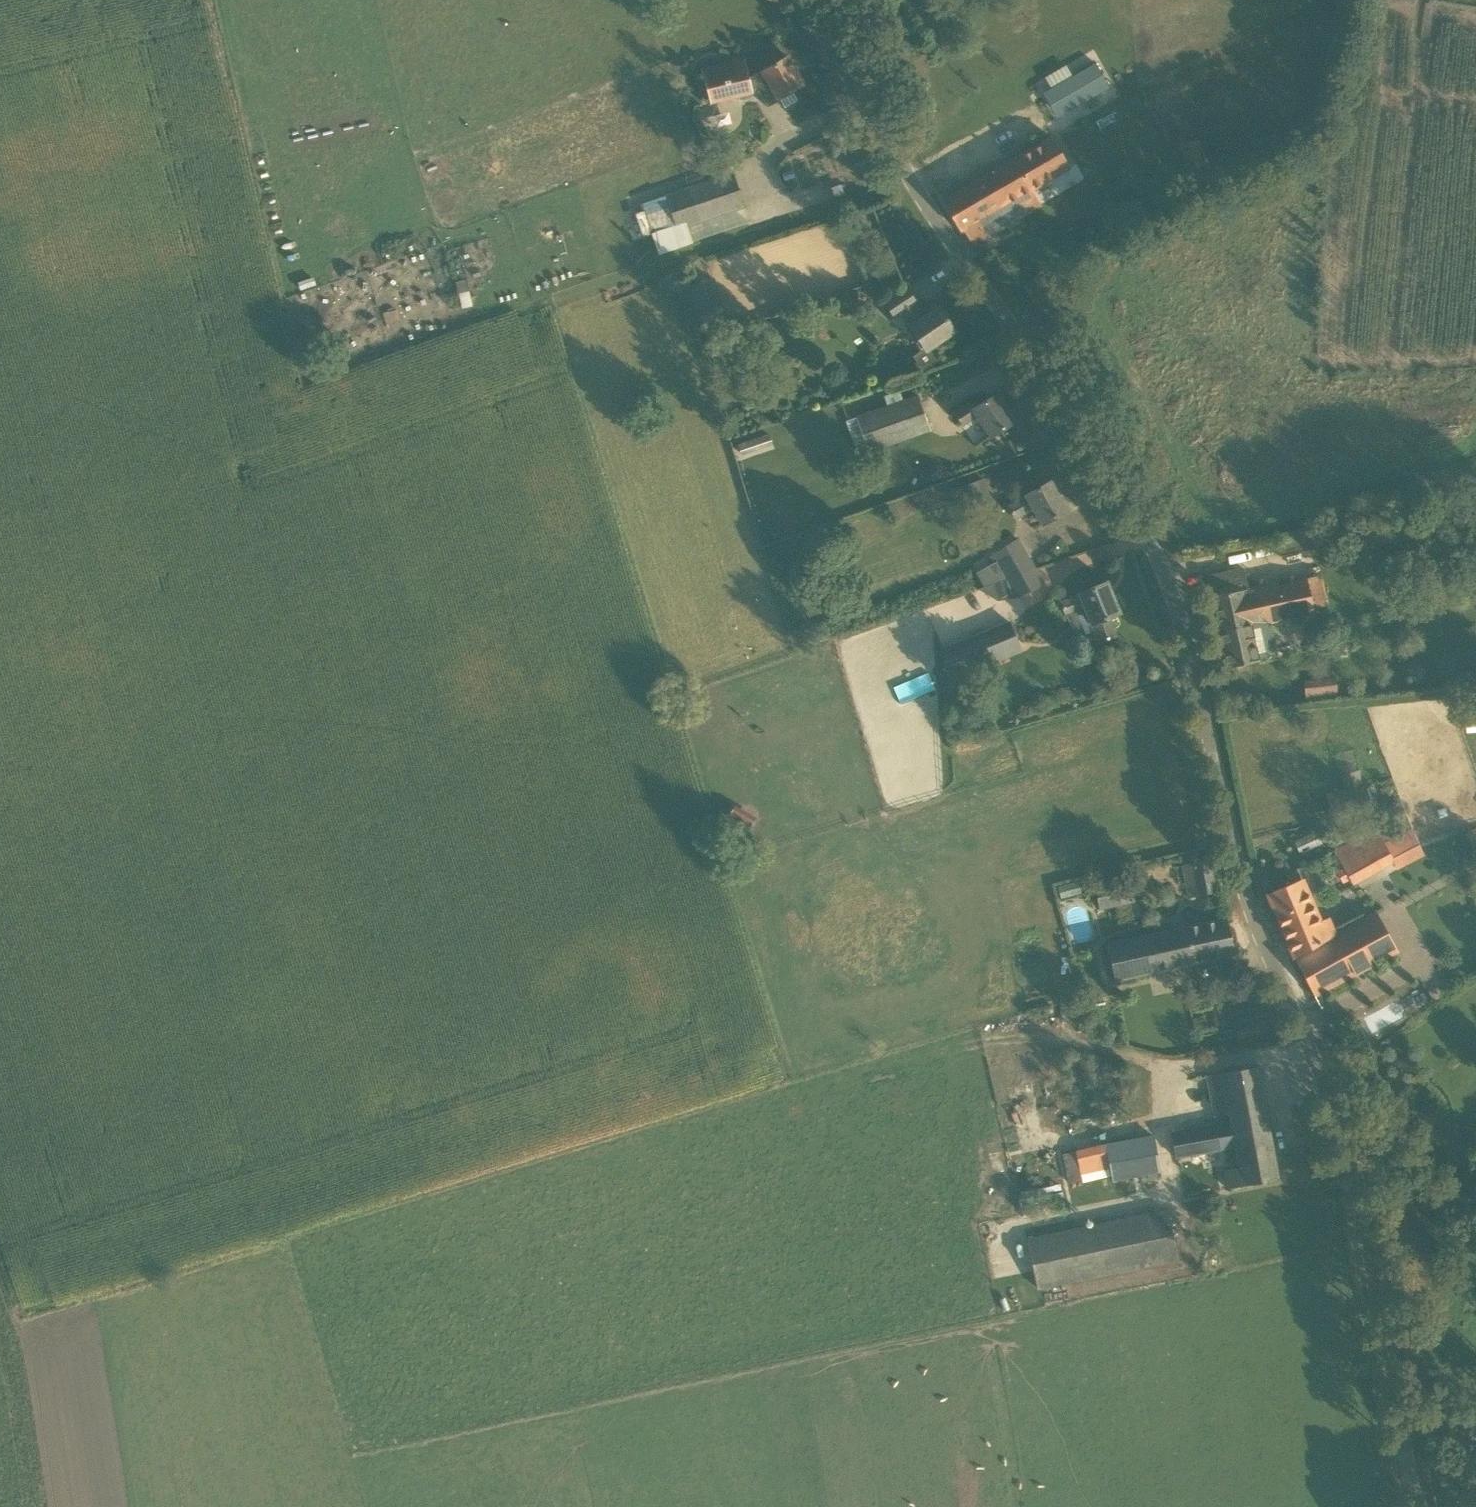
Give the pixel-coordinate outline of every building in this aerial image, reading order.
[(792,91),(804,84),(787,56),(762,71),(763,72),(750,80),(745,58),(701,69),(710,103),(753,93),(753,91),(757,88),(767,107),(780,99),(784,107),(797,100),(792,91)] [(1072,75),(1051,88),(1046,90),(1060,115),(1109,87),(1095,62),(1072,75)] [(971,183),(997,229),(1040,204),(1032,189),(1069,168),(1051,137),(971,183)] [(688,189),(667,196),(677,227),(688,223),(688,224),(745,206),(734,173),(688,189)] [(791,206),(831,198),(828,182),(787,191),(791,206)] [(973,244),(997,229),(971,183),(956,192),(959,197),(949,203),(945,198),(942,200),(960,231),(963,230),(973,244)] [(637,215),(643,235),(652,232),(646,212),(637,215)] [(688,223),(677,227),(653,234),(656,244),(659,253),(661,252),(694,242),(693,240),(688,224),(688,223)] [(722,314),(707,277),(675,290),(690,327),(722,314)] [(906,287),(903,290),(885,302),(895,317),(901,313),(910,326),(926,350),(955,331),(939,306),(923,317),(909,297),(912,295),(906,287)] [(884,395),(887,406),(857,417),(869,451),(930,430),(918,395),(904,400),(900,389),(884,395)] [(991,436),(1016,420),(998,392),(973,408),(970,402),(954,413),(962,425),(977,415),(991,436)] [(741,455),(773,444),(769,433),(738,444),(741,455)] [(993,500),(985,478),(954,488),(961,511),(993,500)] [(1043,524),(1069,509),(1051,479),(1025,494),(1026,495),(1008,506),(1015,518),(1033,507),(1043,524)] [(1008,578),(1035,569),(1018,538),(988,555),(993,563),(976,572),(984,586),(1008,578)] [(1322,574),(1306,577),(1249,587),(1244,567),(1207,575),(1227,667),(1258,660),(1258,656),(1277,652),(1270,620),(1314,610),(1313,607),(1328,604),(1322,574)] [(1008,578),(1018,596),(1042,582),(1035,569),(1008,578)] [(1085,606),(1092,624),(1099,641),(1116,635),(1109,617),(1120,612),(1107,581),(1079,592),(1079,594),(1060,602),(1066,614),(1085,606)] [(954,679),(1022,651),(1009,619),(941,648),(954,679)] [(1336,676),(1303,678),(1304,698),(1337,696),(1336,676)] [(1475,730),(1475,711),(1463,712),(1464,731),(1475,730)] [(1333,818),(1371,808),(1366,785),(1327,795),(1333,818)] [(1395,867),(1423,853),(1411,827),(1383,842),(1375,827),(1334,850),(1352,882),(1392,861),(1395,867)] [(1215,891),(1209,859),(1182,864),(1189,897),(1215,891)] [(1133,901),(1128,877),(1094,885),(1099,908),(1133,901)] [(1314,995),(1315,995),(1355,974),(1398,951),(1376,911),(1334,934),(1327,918),(1319,921),(1302,879),(1268,893),(1294,957),(1314,995)] [(1227,917),(1221,918),(1107,943),(1115,980),(1235,953),(1227,917)] [(1227,1188),(1278,1178),(1257,1065),(1207,1075),(1214,1116),(1230,1113),(1231,1121),(1171,1132),(1175,1157),(1235,1146),(1239,1166),(1224,1169),(1227,1188)] [(1153,1135),(1106,1144),(1076,1150),(1076,1152),(1063,1154),(1068,1183),(1111,1175),(1112,1180),(1160,1171),(1153,1135)] [(1178,1260),(1167,1208),(1027,1237),(1038,1289),(1178,1260)]
